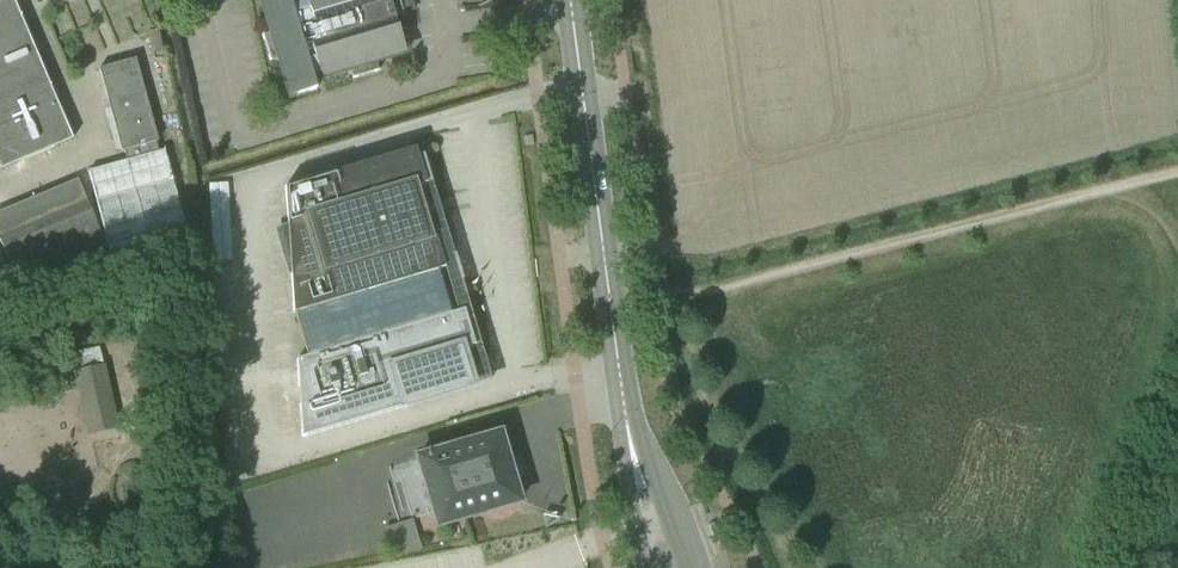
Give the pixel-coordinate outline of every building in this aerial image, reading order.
[(72,139),(13,0),(0,0),(0,170),(72,139)] [(395,16),(401,14),(403,18),(404,17),(399,0),(397,0),(398,1),(391,3),(390,0),(261,0),(271,32),(262,35),(270,61),(279,58),(291,97),(317,89),(312,75),(319,72),(321,78),(350,69),(353,78),(379,70),(376,61),(406,53),(395,16)] [(126,161),(88,171),(113,261),(188,240),(164,150),(158,152),(155,142),(158,141),(135,58),(98,69),(121,151),(124,151),(126,161)] [(437,270),(444,268),(434,233),(426,235),(412,188),(426,184),(415,149),(284,187),(293,313),(310,308),(323,352),(296,360),(298,387),(303,403),(299,404),(301,438),(406,407),(406,405),(472,385),(461,350),(474,346),(463,310),(451,314),(437,270)] [(14,274),(102,237),(78,179),(0,212),(0,241),(14,274)] [(75,386),(87,436),(120,428),(109,379),(75,386)] [(513,479),(508,461),(506,457),(499,433),(417,457),(423,481),(428,499),(429,503),(430,503),(437,526),(519,502),(512,479),(513,479)] [(384,528),(393,557),(421,549),(412,519),(384,528)]
